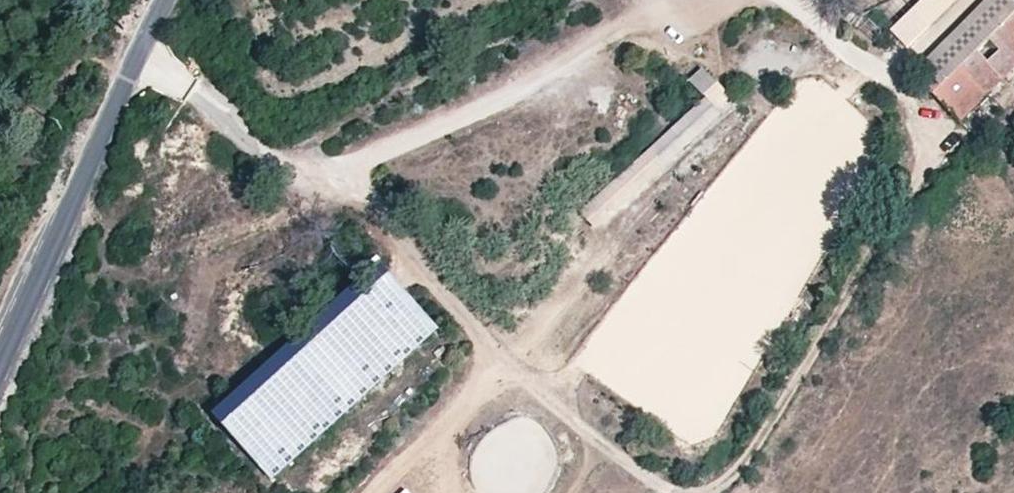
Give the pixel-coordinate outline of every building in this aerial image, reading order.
[(907,51),(960,0),(928,0),(892,35),(907,51)] [(1013,68),(1013,0),(993,0),(913,80),(958,124),(1013,68)] [(738,109),(703,71),(690,83),(705,99),(580,214),(600,236),(738,109)] [(379,260),(209,412),(268,478),(438,326),(379,260)] [(544,457),(520,480),(529,490),(554,467),(544,457)]
